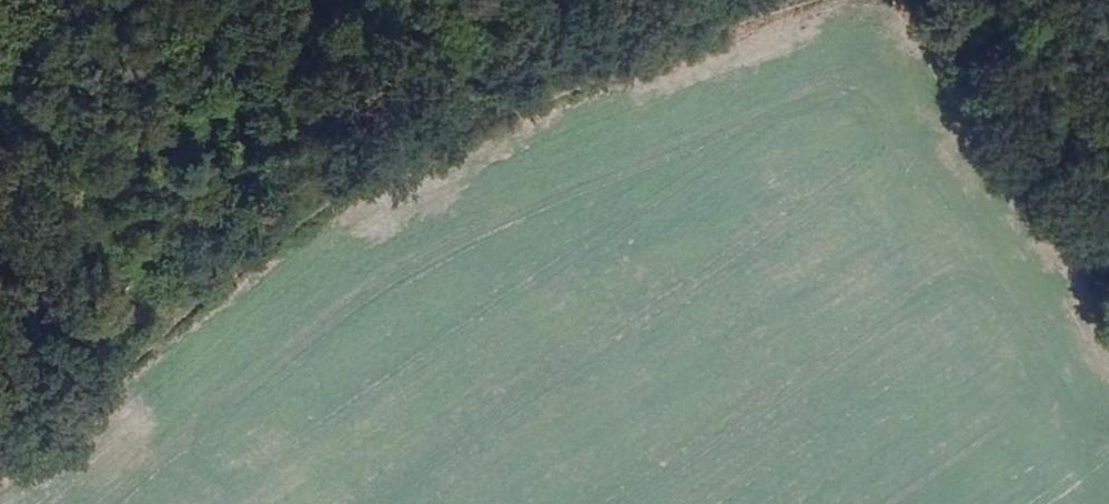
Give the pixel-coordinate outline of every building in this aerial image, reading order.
[(135,145),(143,154),(157,140),(149,131),(135,145)] [(119,254),(127,261),(140,250),(132,242),(119,254)]
